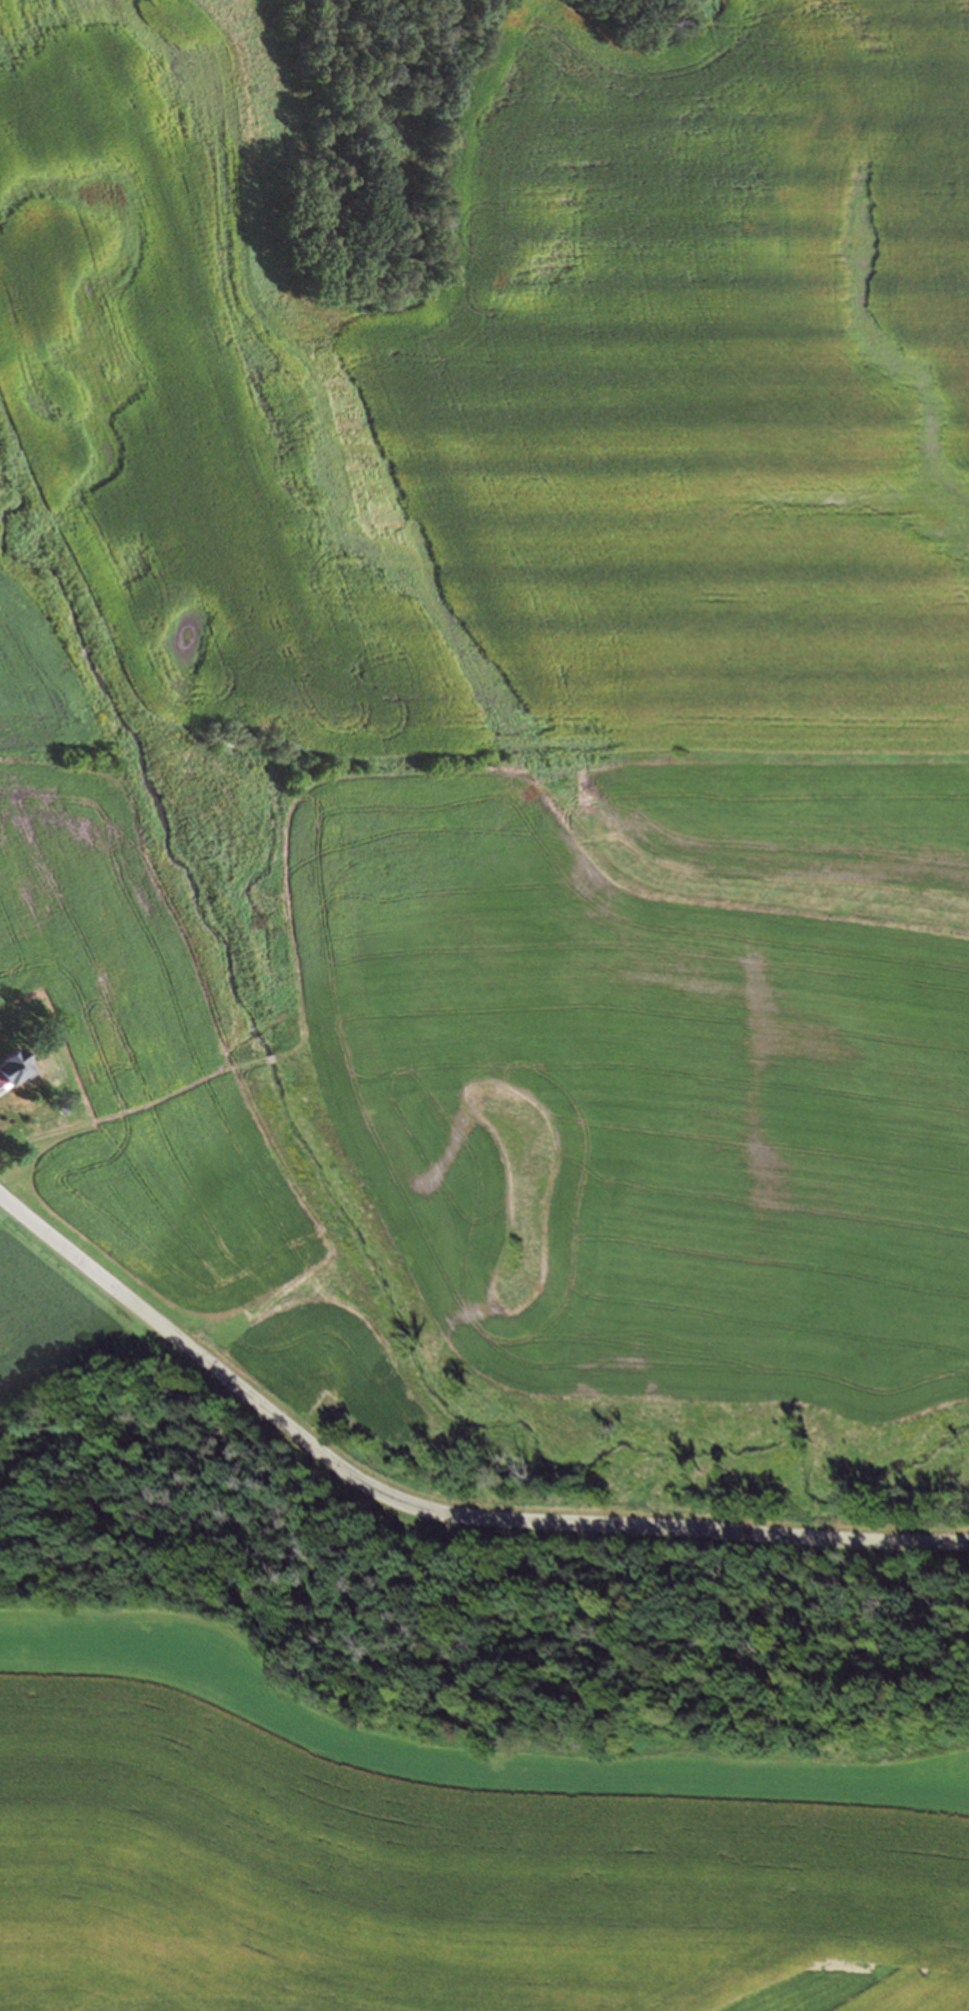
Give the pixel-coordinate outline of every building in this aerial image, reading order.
[(0,1059),(0,1086),(5,1093),(32,1074),(24,1064),(31,1059),(20,1044),(0,1059)]
